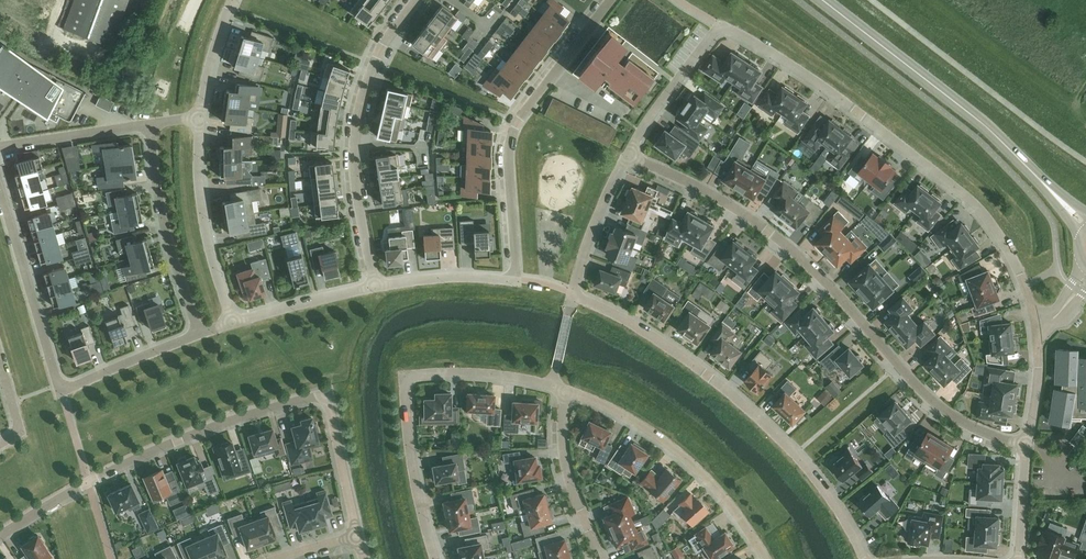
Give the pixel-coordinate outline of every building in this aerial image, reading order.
[(64,29),(111,46),(128,0),(74,0),(64,29)] [(376,14),(358,0),(349,11),(367,25),(376,14)] [(379,0),(358,0),(376,14),(384,4),(379,0)] [(513,8),(519,12),(523,7),(526,3),(523,0),(520,0),(513,8)] [(543,15),(560,28),(567,18),(558,11),(562,6),(554,0),(549,0),(547,4),(550,6),(543,15)] [(442,5),(434,15),(450,27),(458,17),(442,5)] [(519,12),(513,8),(510,13),(515,17),(519,12)] [(459,19),(463,22),(468,16),(463,13),(459,19)] [(434,15),(427,24),(443,36),(450,27),(434,15)] [(543,15),(536,25),(552,38),(560,28),(543,15)] [(499,27),(504,30),(508,25),(503,21),(499,27)] [(468,36),(471,26),(464,23),(461,33),(468,36)] [(427,24),(419,34),(440,49),(447,40),(443,36),(427,24)] [(552,38),(536,25),(528,34),(545,47),(552,38)] [(504,30),(499,27),(495,32),(500,36),(504,30)] [(236,50),(258,57),(260,49),(269,52),(273,37),(255,32),(253,39),(240,35),(236,50)] [(440,49),(419,34),(412,43),(426,55),(423,60),(429,63),(432,59),(440,49)] [(545,47),(528,34),(521,43),(538,56),(545,47)] [(592,79),(595,81),(602,71),(612,79),(610,81),(632,98),(646,81),(641,78),(645,73),(627,59),(622,66),(612,58),(622,45),(613,38),(610,42),(606,39),(580,73),(590,81),(592,79)] [(489,40),(485,45),(490,49),(494,44),(489,40)] [(461,50),(464,53),(468,56),(475,46),(468,41),(461,50)] [(72,119),(85,92),(38,68),(37,70),(0,43),(0,84),(17,96),(35,109),(38,105),(47,109),(43,115),(57,122),(60,116),(67,120),(72,119)] [(538,56),(521,43),(514,53),(531,66),(538,56)] [(490,49),(485,45),(481,51),(486,54),(490,49)] [(258,57),(236,50),(231,64),(244,68),(242,75),(260,81),(264,67),(256,64),(258,57)] [(732,52),(729,57),(724,65),(720,62),(721,60),(713,56),(704,70),(722,82),(726,76),(734,81),(747,62),(744,60),(746,58),(739,54),(737,55),(732,52)] [(468,56),(464,53),(459,59),(463,62),(468,56)] [(514,53),(507,62),(524,75),(531,66),(514,53)] [(472,62),(477,66),(482,59),(477,55),(472,62)] [(304,60),(301,69),(307,71),(310,62),(304,60)] [(456,73),(458,63),(450,61),(448,72),(456,73)] [(323,75),(345,82),(349,70),(328,62),(323,75)] [(496,69),(516,85),(524,75),(507,62),(500,71),(496,69)] [(747,62),(734,81),(742,87),(738,93),(753,102),(762,87),(755,82),(762,71),(757,68),(758,66),(751,62),(750,63),(747,62)] [(307,71),(301,69),(299,79),(304,81),(307,71)] [(496,69),(484,85),(480,83),(476,91),(493,100),(497,93),(499,94),(500,93),(499,93),(502,89),(509,94),(516,85),(496,69)] [(345,82),(323,75),(323,76),(328,77),(324,91),(341,95),(345,82)] [(223,105),(247,108),(249,100),(255,101),(257,86),(241,83),(240,91),(225,89),(223,105)] [(783,112),(795,95),(793,93),(794,92),(786,86),(785,88),(783,87),(776,97),(768,92),(758,106),(772,116),(777,108),(783,112)] [(387,88),(385,100),(404,105),(407,106),(410,106),(412,94),(387,88)] [(341,95),(324,91),(321,104),(338,108),(341,95)] [(688,100),(685,104),(703,117),(707,111),(716,118),(724,106),(705,92),(701,98),(693,93),(692,94),(690,94),(687,98),(688,100)] [(797,96),(795,95),(783,112),(789,116),(784,124),(798,133),(808,118),(800,113),(807,103),(805,102),(806,100),(798,94),(797,96)] [(95,105),(109,112),(114,102),(100,95),(95,105)] [(545,114),(608,145),(616,129),(553,98),(545,114)] [(385,100),(382,112),(401,117),(404,117),(407,106),(404,105),(385,100)] [(313,117),(318,118),(336,121),(338,108),(321,104),(315,103),(313,117)] [(462,109),(447,103),(446,110),(459,115),(462,109)] [(676,116),(679,117),(675,123),(700,140),(708,128),(699,122),(703,117),(685,104),(682,108),(679,109),(677,112),(677,114),(676,116)] [(247,108),(223,105),(221,120),(235,122),(234,130),(250,133),(253,117),(246,116),(247,108)] [(423,122),(428,123),(433,124),(435,124),(438,114),(426,111),(423,122)] [(382,112),(379,124),(399,128),(401,117),(382,112)] [(464,141),(489,142),(490,129),(481,129),(482,124),(465,117),(464,141)] [(311,131),(311,132),(334,134),(336,121),(318,118),(317,132),(311,131)] [(828,145),(841,128),(839,127),(841,125),(832,119),(831,120),(830,119),(824,127),(821,127),(816,123),(803,140),(815,150),(820,143),(825,143),(828,145)] [(278,136),(285,137),(286,122),(279,121),(278,136)] [(399,128),(379,124),(376,136),(396,140),(399,128)] [(841,128),(828,145),(831,148),(832,152),(827,158),(839,168),(852,151),(847,147),(847,144),(852,137),(851,136),(852,134),(844,128),(843,129),(841,128)] [(690,156),(699,143),(680,129),(675,136),(666,130),(661,137),(660,136),(656,141),(658,142),(656,144),(662,148),(661,150),(669,156),(670,154),(676,158),(682,151),(690,156)] [(334,134),(311,132),(310,146),(333,147),(334,134)] [(219,161),(240,161),(240,156),(243,153),(251,153),(251,137),(244,136),(232,137),(232,146),(219,146),(219,161)] [(739,189),(753,167),(741,159),(750,144),(740,137),(724,164),(731,168),(724,180),(728,182),(728,185),(733,188),(735,187),(739,189)] [(106,165),(132,161),(130,144),(123,145),(120,145),(120,146),(117,146),(116,141),(92,145),(93,151),(104,149),(106,165)] [(489,142),(464,141),(468,141),(468,153),(489,154),(489,142)] [(20,153),(22,161),(18,162),(21,173),(42,167),(39,156),(38,156),(37,150),(20,153)] [(377,169),(400,165),(398,153),(375,156),(377,169)] [(489,154),(468,153),(467,165),(488,165),(489,154)] [(870,180),(886,160),(880,155),(879,157),(873,153),(865,163),(859,159),(849,172),(860,181),(864,175),(870,180)] [(76,170),(74,157),(65,158),(68,171),(76,170)] [(251,160),(240,161),(219,161),(219,176),(237,176),(237,184),(252,183),(252,174),(249,171),(252,168),(251,160)] [(886,160),(870,180),(876,185),(872,190),(883,199),(894,185),(888,181),(896,170),(890,166),(892,164),(886,160)] [(132,161),(106,165),(108,176),(98,177),(99,187),(123,184),(122,177),(127,176),(127,177),(130,177),(130,176),(135,175),(132,161)] [(310,178),(333,175),(331,162),(309,165),(310,178)] [(400,165),(377,169),(379,180),(399,177),(397,166),(400,166),(400,165)] [(488,165),(467,165),(467,176),(488,177),(488,165)] [(21,173),(15,175),(18,186),(39,180),(36,169),(42,168),(42,167),(21,173)] [(753,167),(739,189),(743,191),(743,194),(747,197),(750,196),(754,198),(761,187),(768,192),(778,177),(770,172),(767,175),(753,167)] [(54,175),(57,186),(69,183),(65,172),(61,173),(54,175)] [(335,188),(333,175),(310,178),(312,191),(335,188)] [(488,177),(467,176),(466,188),(462,188),(462,195),(475,196),(476,189),(488,190),(488,177)] [(399,177),(379,180),(381,192),(400,189),(399,177)] [(39,180),(18,186),(21,197),(42,191),(39,180)] [(786,219),(799,202),(793,197),(798,190),(785,180),(775,193),(782,199),(774,210),(776,211),(775,213),(783,219),(784,217),(786,219)] [(916,210),(929,194),(927,192),(929,190),(921,184),(920,186),(918,185),(911,194),(905,190),(894,204),(905,213),(909,208),(913,208),(916,210)] [(434,185),(425,186),(428,204),(435,203),(434,185)] [(652,210),(652,211),(670,219),(673,211),(656,203),(658,197),(656,196),(659,190),(648,185),(645,192),(633,187),(632,190),(630,189),(627,196),(629,197),(628,200),(652,210)] [(850,196),(856,190),(851,185),(845,190),(850,196)] [(224,217),(254,212),(252,201),(261,199),(259,188),(233,192),(235,200),(222,202),(224,217)] [(336,201),(335,188),(312,191),(314,204),(336,201)] [(381,192),(383,204),(408,201),(406,188),(400,189),(381,192)] [(118,211),(139,207),(137,193),(124,195),(122,189),(105,192),(108,204),(113,203),(113,205),(117,204),(118,211)] [(42,191),(21,197),(24,208),(45,202),(42,191)] [(69,201),(73,199),(71,193),(56,198),(57,204),(69,201)] [(832,204),(838,211),(849,200),(840,193),(832,204)] [(929,194),(916,210),(920,213),(920,217),(917,222),(928,231),(939,217),(933,212),(941,202),(939,201),(940,199),(933,193),(931,195),(929,194)] [(799,202),(786,219),(788,220),(786,222),(794,228),(795,226),(797,227),(805,217),(813,223),(823,210),(810,199),(804,206),(799,202)] [(652,210),(628,200),(626,203),(624,202),(621,209),(623,210),(622,213),(634,218),(631,224),(647,231),(653,219),(649,218),(652,211),(652,210)] [(338,215),(336,201),(314,204),(315,218),(338,215)] [(139,207),(118,211),(120,218),(111,220),(114,233),(131,230),(129,223),(142,221),(139,207)] [(690,241),(702,219),(697,216),(698,214),(695,211),(692,210),(691,212),(689,211),(682,223),(674,218),(666,238),(678,245),(681,239),(685,238),(690,241)] [(827,254),(845,236),(840,230),(849,221),(838,211),(820,229),(824,233),(824,235),(816,243),(818,245),(816,246),(823,253),(825,251),(827,254)] [(31,230),(51,223),(48,212),(27,218),(31,230)] [(256,223),(254,212),(224,217),(226,232),(239,230),(241,237),(267,233),(265,222),(256,223)] [(861,223),(869,228),(875,221),(867,215),(861,223)] [(702,219),(690,241),(693,243),(694,247),(691,252),(704,259),(715,244),(707,239),(715,226),(713,225),(714,223),(712,220),(708,220),(707,222),(702,219)] [(491,239),(489,239),(488,227),(473,227),(473,220),(459,221),(461,245),(469,244),(469,243),(474,242),(474,257),(490,256),(489,250),(492,250),(491,239)] [(51,223),(31,230),(34,240),(55,234),(51,223)] [(951,249),(970,234),(969,232),(970,230),(965,224),(963,225),(962,223),(952,230),(947,224),(931,236),(940,248),(947,243),(951,249)] [(631,224),(631,225),(629,232),(617,227),(615,234),(613,233),(610,240),(632,248),(635,241),(643,245),(648,232),(647,231),(631,224)] [(433,258),(440,257),(439,244),(454,243),(453,227),(431,229),(431,235),(423,235),(425,258),(426,258),(427,260),(432,260),(433,258)] [(384,250),(386,250),(387,263),(402,262),(401,258),(408,257),(407,248),(414,247),(413,229),(402,231),(402,235),(388,237),(389,241),(383,242),(384,250)] [(88,242),(95,241),(92,230),(85,231),(88,242)] [(851,230),(845,236),(827,254),(830,257),(828,258),(835,265),(836,263),(838,265),(846,257),(848,257),(852,262),(868,246),(851,230)] [(295,231),(280,235),(283,245),(284,245),(288,258),(286,258),(293,285),(296,284),(296,286),(299,285),(299,284),(308,281),(301,255),(300,255),(297,242),(298,242),(295,231)] [(55,234),(34,240),(37,251),(58,245),(55,234)] [(896,240),(891,234),(879,245),(884,250),(896,240)] [(970,234),(951,249),(956,256),(951,260),(959,269),(974,260),(969,253),(979,246),(977,244),(978,242),(974,236),(972,237),(970,234)] [(130,258),(150,252),(146,238),(134,242),(132,235),(116,240),(119,253),(128,251),(130,258)] [(632,248),(610,240),(607,247),(609,248),(607,254),(619,258),(616,265),(633,271),(638,258),(630,255),(632,248)] [(732,266),(745,249),(743,248),(745,246),(737,240),(736,242),(734,240),(726,251),(719,246),(708,261),(720,270),(727,262),(732,266)] [(58,245),(37,251),(40,262),(61,256),(58,245)] [(320,260),(324,277),(340,274),(336,258),(337,257),(336,251),(334,252),(334,251),(324,253),(323,246),(309,249),(313,262),(320,260)] [(73,258),(89,254),(88,247),(72,252),(73,258)] [(745,249),(732,266),(738,270),(731,279),(744,289),(755,273),(749,268),(757,258),(755,256),(756,255),(749,249),(747,251),(745,249)] [(919,259),(925,264),(932,257),(925,251),(919,259)] [(150,252),(130,258),(132,265),(123,267),(127,281),(143,276),(141,270),(154,266),(150,252)] [(91,260),(89,254),(73,258),(75,265),(91,260)] [(265,258),(257,260),(250,263),(252,269),(238,273),(243,289),(247,288),(250,297),(264,292),(262,283),(264,282),(263,279),(270,277),(265,258)] [(862,294),(887,271),(883,267),(878,272),(870,263),(850,281),(862,294)] [(914,282),(926,272),(921,266),(909,276),(914,282)] [(970,293),(999,282),(997,277),(992,275),(990,276),(988,271),(979,274),(976,266),(959,275),(962,282),(965,280),(970,293)] [(47,284),(67,278),(64,267),(43,273),(47,284)] [(119,280),(125,278),(121,267),(116,269),(119,280)] [(598,285),(597,286),(605,289),(606,287),(616,291),(619,284),(626,286),(631,272),(618,267),(615,275),(601,269),(596,284),(598,285)] [(770,300),(789,279),(783,274),(782,276),(776,271),(766,282),(760,277),(757,280),(749,291),(758,300),(763,294),(770,300)] [(891,276),(887,271),(862,294),(874,307),(893,290),(885,281),(891,276)] [(71,289),(67,278),(47,284),(50,295),(71,289)] [(672,302),(666,298),(665,299),(661,297),(668,288),(653,278),(645,291),(652,296),(646,306),(645,306),(645,307),(646,308),(646,307),(664,320),(665,321),(665,320),(665,319),(674,306),(671,303),(672,302)] [(795,284),(789,279),(770,300),(775,305),(775,307),(771,312),(781,321),(791,311),(798,304),(792,299),(799,291),(793,286),(795,284)] [(695,288),(703,293),(708,285),(700,280),(695,288)] [(999,282),(970,293),(975,306),(972,308),(975,316),(993,310),(990,302),(999,298),(997,292),(999,292),(1001,288),(999,282)] [(71,289),(50,295),(53,306),(57,305),(60,313),(75,306),(73,300),(74,300),(71,289)] [(896,334),(913,320),(908,313),(913,308),(903,296),(889,308),(894,314),(886,322),(887,323),(886,325),(890,330),(892,329),(896,334)] [(698,343),(710,325),(697,316),(701,309),(689,300),(680,313),(686,318),(678,329),(685,334),(692,339),(692,338),(698,343)] [(150,306),(149,302),(136,307),(141,321),(148,318),(152,330),(166,326),(161,313),(164,311),(161,303),(158,304),(158,303),(150,306)] [(127,333),(125,328),(135,325),(128,305),(120,308),(122,313),(118,315),(117,315),(118,316),(105,321),(114,346),(126,341),(127,342),(124,333),(127,333)] [(802,308),(798,312),(786,322),(796,334),(801,329),(805,335),(824,319),(820,314),(822,312),(817,307),(815,308),(814,307),(807,313),(802,308)] [(68,332),(82,326),(77,314),(63,320),(68,332)] [(989,339),(1012,337),(1012,334),(1014,334),(1013,325),(1011,325),(1011,323),(999,324),(998,314),(980,320),(982,333),(991,332),(991,339),(989,339)] [(824,319),(805,335),(810,340),(805,345),(816,357),(833,343),(827,337),(834,330),(833,329),(835,327),(830,322),(828,324),(824,319)] [(919,326),(913,320),(896,334),(901,339),(899,341),(904,346),(906,345),(907,347),(916,339),(921,345),(935,333),(925,321),(919,326)] [(71,347),(68,348),(71,355),(74,354),(76,362),(91,357),(87,345),(94,342),(89,325),(80,328),(82,332),(68,337),(71,347)] [(711,353),(723,362),(722,364),(727,367),(729,366),(730,367),(742,351),(728,341),(735,333),(723,325),(712,339),(718,343),(711,353)] [(765,333),(759,339),(767,347),(773,341),(765,333)] [(935,374),(950,359),(945,354),(952,347),(941,336),(927,349),(933,355),(925,363),(926,365),(925,367),(931,373),(933,372),(935,374)] [(1012,337),(989,339),(991,353),(986,353),(987,362),(1003,364),(1004,364),(1002,352),(1014,351),(1014,349),(1016,349),(1015,339),(1013,340),(1012,337)] [(821,361),(831,372),(838,365),(842,366),(851,376),(854,372),(858,374),(861,371),(860,367),(864,364),(862,362),(863,359),(859,354),(856,355),(854,353),(854,354),(851,351),(852,350),(849,348),(840,356),(834,349),(821,361)] [(1077,358),(1077,350),(1058,349),(1057,381),(1063,381),(1062,390),(1056,389),(1051,421),(1069,424),(1071,416),(1085,416),(1085,358),(1077,358)] [(766,369),(773,361),(761,351),(749,364),(755,369),(746,380),(752,386),(751,387),(756,392),(757,390),(759,391),(773,375),(766,369)] [(950,359),(935,374),(937,376),(935,377),(942,384),(943,382),(945,384),(954,375),(959,381),(971,369),(971,368),(963,359),(959,363),(957,362),(955,364),(950,359)] [(992,395),(1015,399),(1016,394),(1019,394),(1020,387),(1017,386),(1018,384),(1004,381),(1006,370),(987,366),(984,383),(994,385),(992,395)] [(804,410),(789,396),(795,390),(792,387),(794,385),(788,380),(778,391),(783,396),(774,405),(793,423),(796,419),(798,421),(803,415),(802,413),(804,410)] [(817,398),(825,406),(833,397),(825,390),(817,398)] [(436,393),(436,399),(425,400),(425,415),(420,415),(420,423),(430,423),(430,417),(439,417),(440,423),(458,423),(457,408),(450,408),(450,393),(436,393)] [(477,410),(487,411),(486,424),(499,425),(501,409),(493,408),(494,395),(468,393),(467,399),(465,401),(465,406),(467,408),(466,410),(468,410),(470,412),(475,412),(477,410)] [(979,401),(978,407),(976,416),(995,420),(996,414),(997,412),(1012,415),(1013,412),(1015,412),(1017,404),(1014,404),(1015,399),(992,395),(991,400),(988,402),(979,401)] [(512,415),(505,414),(504,431),(517,432),(518,421),(536,422),(537,412),(539,412),(540,401),(529,400),(528,403),(513,402),(512,415)] [(895,446),(907,434),(902,428),(912,419),(896,401),(895,402),(893,400),(886,406),(888,408),(879,415),(891,429),(885,434),(895,446)] [(292,427),(296,442),(287,444),(292,464),(311,458),(308,444),(318,442),(315,433),(319,432),(317,423),(313,424),(311,418),(301,420),(303,424),(292,427)] [(602,447),(596,459),(603,462),(611,446),(604,443),(610,431),(589,421),(587,424),(585,423),(580,432),(583,433),(581,437),(602,447)] [(275,451),(276,455),(286,452),(282,438),(275,440),(272,429),(249,436),(254,453),(268,449),(269,453),(275,451)] [(926,463),(941,439),(928,432),(921,444),(915,440),(905,455),(912,460),(915,456),(926,463)] [(1085,440),(1077,433),(1070,442),(1079,449),(1085,440)] [(953,447),(941,439),(926,463),(938,470),(935,474),(942,478),(952,462),(946,458),(953,447)] [(234,451),(230,442),(215,448),(218,457),(216,457),(222,473),(232,470),(234,476),(251,471),(245,453),(237,456),(235,451),(234,451)] [(607,464),(621,473),(625,466),(634,472),(640,463),(642,464),(647,457),(645,455),(646,453),(645,452),(646,450),(638,445),(637,447),(631,443),(623,454),(617,450),(607,464)] [(849,450),(838,458),(831,465),(843,479),(855,470),(857,472),(856,472),(862,479),(872,471),(867,464),(863,467),(849,450)] [(520,459),(519,451),(503,454),(504,462),(510,461),(514,483),(524,482),(524,479),(529,478),(531,480),(536,479),(537,477),(540,477),(540,475),(541,473),(541,468),(539,467),(539,465),(536,465),(535,457),(520,459)] [(446,456),(448,464),(433,466),(433,468),(431,469),(432,477),(434,476),(436,482),(458,478),(456,470),(464,469),(461,453),(446,456)] [(978,483),(1003,484),(1004,469),(1000,468),(1000,464),(985,463),(985,454),(969,453),(968,466),(979,467),(978,483)] [(196,463),(193,456),(187,459),(186,455),(178,459),(179,462),(177,463),(187,486),(190,492),(205,486),(208,494),(219,490),(214,477),(204,481),(199,470),(203,469),(200,462),(196,463)] [(658,499),(661,499),(662,500),(663,499),(666,499),(669,495),(669,492),(680,481),(666,469),(658,479),(649,472),(640,482),(649,490),(650,489),(654,493),(654,496),(658,499)] [(183,498),(174,478),(167,481),(162,470),(143,477),(154,502),(167,496),(170,504),(183,498)] [(1003,484),(978,483),(978,489),(970,489),(969,504),(988,505),(989,498),(1002,499),(1002,495),(1004,495),(1005,488),(1003,488),(1003,484)] [(116,511),(132,504),(135,509),(140,507),(138,501),(139,501),(130,484),(108,494),(116,511)] [(890,497),(889,498),(878,485),(866,496),(864,495),(860,499),(860,501),(858,503),(870,516),(880,507),(888,517),(899,507),(890,497)] [(446,516),(467,512),(466,505),(469,504),(469,502),(474,501),(472,489),(454,492),(455,499),(443,502),(444,504),(442,504),(444,514),(446,513),(446,516)] [(527,513),(547,507),(547,505),(549,504),(546,495),(544,495),(543,493),(532,496),(530,489),(509,495),(513,509),(525,506),(527,513)] [(325,517),(328,516),(332,515),(325,490),(317,492),(318,498),(305,501),(313,527),(317,526),(318,528),(325,526),(324,524),(326,523),(325,517)] [(697,498),(696,499),(691,493),(679,504),(680,505),(673,511),(678,517),(682,513),(692,525),(708,511),(697,498)] [(330,497),(333,505),(338,504),(336,495),(330,497)] [(610,532),(632,522),(629,515),(635,512),(629,498),(626,497),(611,504),(615,513),(603,517),(605,521),(603,522),(606,529),(608,528),(610,532)] [(313,527),(305,501),(292,505),(291,500),(283,502),(289,526),(297,524),(299,531),(301,530),(302,533),(309,531),(308,528),(313,527)] [(253,519),(262,543),(267,541),(268,543),(275,541),(274,539),(276,538),(272,526),(280,523),(274,506),(260,511),(262,518),(254,521),(253,518),(253,519)] [(547,507),(527,513),(529,520),(520,522),(524,536),(540,532),(538,524),(543,523),(545,524),(550,523),(551,521),(547,507)] [(651,521),(656,529),(670,515),(663,508),(651,521)] [(976,530),(998,531),(998,529),(1000,529),(1001,519),(998,519),(999,517),(989,516),(988,515),(988,509),(967,508),(966,516),(974,516),(974,523),(977,523),(976,530)] [(149,509),(139,514),(147,532),(157,527),(149,509)] [(467,512),(446,516),(447,518),(445,519),(447,528),(449,528),(449,530),(461,527),(463,534),(480,531),(477,517),(469,519),(467,512)] [(906,528),(905,537),(909,538),(909,541),(910,545),(917,546),(920,543),(920,542),(929,543),(930,535),(939,537),(942,515),(924,512),(924,517),(913,516),(911,529),(906,528)] [(262,543),(253,519),(244,521),(242,513),(227,518),(233,536),(242,533),(247,549),(249,548),(250,550),(257,547),(256,545),(262,543)] [(505,528),(503,521),(491,523),(493,530),(505,528)] [(632,522),(610,532),(611,535),(609,536),(612,543),(614,542),(616,546),(628,540),(632,549),(647,543),(640,526),(634,529),(632,522)] [(210,558),(221,558),(224,558),(223,556),(226,554),(222,545),(229,542),(222,525),(208,531),(210,535),(209,536),(202,539),(210,558)] [(734,546),(733,545),(734,543),(731,539),(729,539),(724,532),(713,539),(705,527),(695,534),(696,535),(689,539),(697,551),(703,547),(707,552),(706,554),(709,558),(715,558),(734,546)] [(998,531),(976,530),(976,537),(967,537),(966,550),(973,551),(984,552),(984,545),(997,546),(997,544),(999,544),(1000,534),(998,534),(998,531)] [(1057,558),(1060,552),(1074,557),(1078,544),(1065,539),(1065,537),(1047,530),(1046,533),(1043,532),(1038,546),(1041,546),(1037,556),(1045,558),(1057,558)] [(483,557),(482,549),(489,548),(486,534),(468,538),(470,545),(458,547),(458,549),(456,550),(458,558),(459,558),(460,558),(471,558),(483,557)] [(568,551),(567,547),(568,546),(567,542),(565,541),(564,539),(551,542),(549,541),(547,534),(535,537),(539,551),(538,551),(540,558),(548,557),(568,551)] [(36,536),(33,536),(29,538),(29,541),(22,546),(30,558),(28,558),(45,558),(51,555),(43,544),(44,541),(41,537),(39,537),(37,535),(36,536)] [(202,539),(194,543),(193,542),(190,537),(177,543),(184,558),(188,558),(190,558),(192,558),(210,558),(202,539)] [(170,545),(154,553),(157,558),(156,558),(177,558),(170,545)] [(651,546),(637,552),(640,558),(656,558),(651,546)] [(685,557),(677,546),(670,550),(676,558),(682,558),(685,557)]
